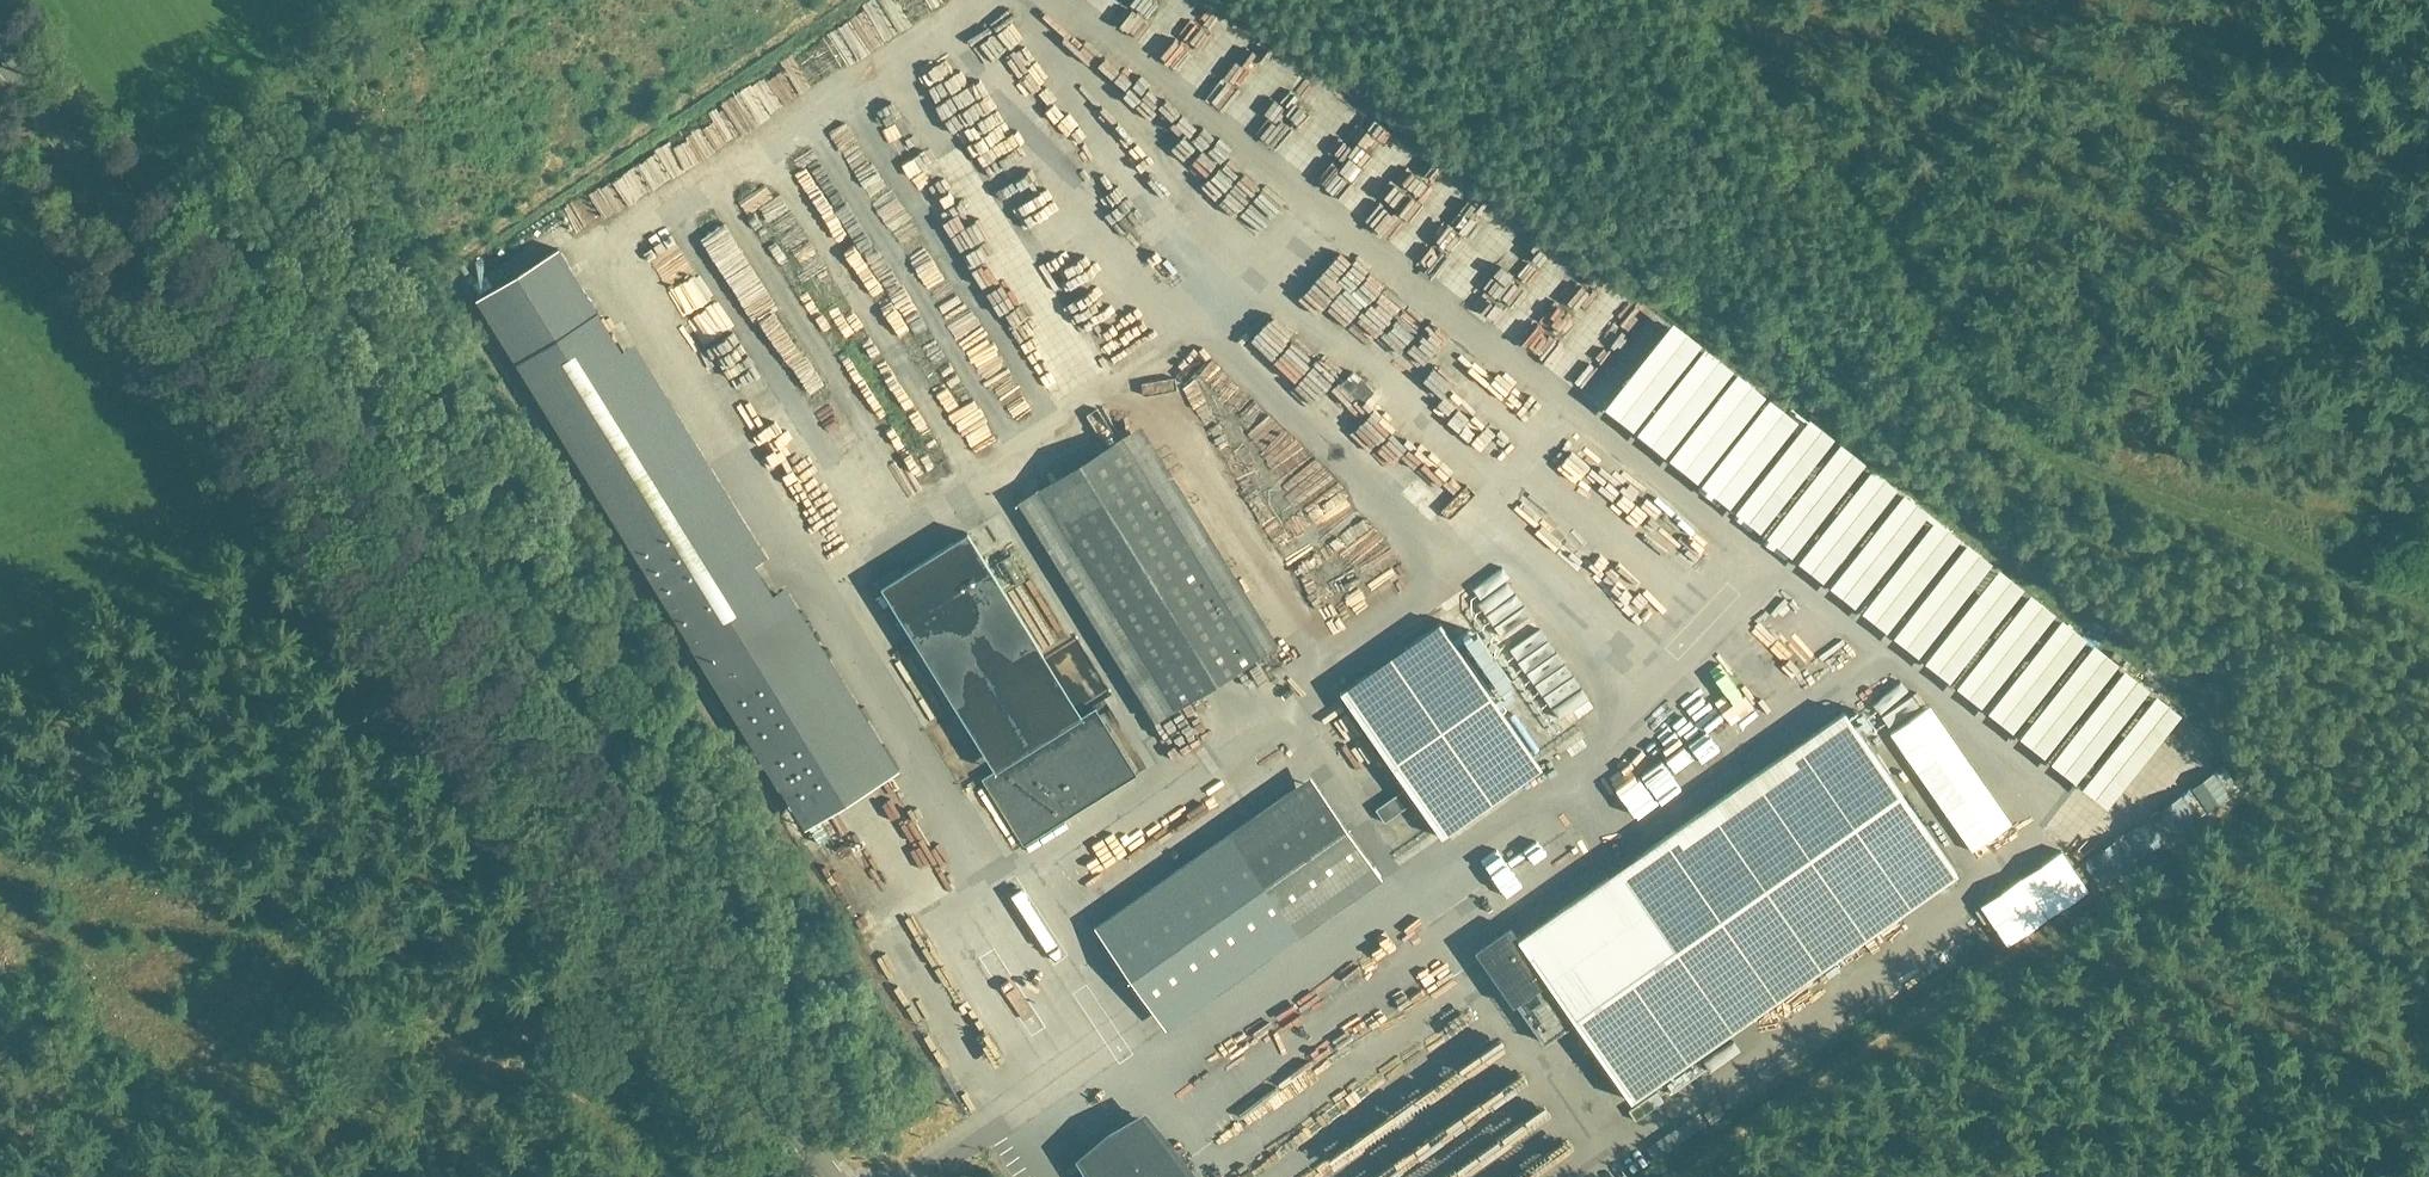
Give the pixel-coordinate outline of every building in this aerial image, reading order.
[(1112,1),(1128,12),(1136,0),(1113,0),(1112,1)] [(1188,31),(1199,18),(1184,5),(1172,17),(1188,31)] [(1248,62),(1260,43),(1245,33),(1233,52),(1248,62)] [(1175,71),(1182,54),(1168,48),(1161,65),(1175,71)] [(1209,99),(1228,81),(1216,67),(1197,85),(1209,99)] [(1009,283),(1031,327),(1050,318),(1033,283),(1023,287),(955,148),(924,163),(934,184),(927,187),(935,203),(946,198),(976,259),(975,259),(982,274),(992,269),(1001,287),(1009,283)] [(1282,192),(1266,207),(1283,226),(1299,211),(1282,192)] [(620,350),(557,248),(485,293),(475,299),(539,401),(620,350)] [(1349,257),(1331,271),(1348,292),(1366,277),(1349,257)] [(1469,308),(1486,320),(1511,287),(1494,275),(1469,308)] [(696,295),(685,302),(697,323),(709,316),(696,295)] [(1282,339),(1274,345),(1290,364),(1298,358),(1282,339)] [(1356,369),(1344,382),(1365,401),(1377,389),(1356,369)] [(1142,422),(1129,430),(1017,501),(1155,720),(1267,650),(1279,643),(1142,422)] [(1850,491),(1879,507),(1891,486),(1862,469),(1850,491)] [(1879,520),(1909,535),(1922,509),(1892,494),(1879,520)] [(995,769),(1081,714),(967,532),(881,587),(995,769)] [(2005,602),(2017,586),(1991,566),(1920,659),(1942,675),(1956,656),(1947,649),(1959,634),(1951,628),(1972,600),(1982,607),(1993,592),(2005,602)] [(683,604),(695,597),(680,574),(668,582),(683,604)] [(772,592),(690,643),(805,826),(886,775),(772,592)] [(2026,622),(2025,624),(2038,629),(2048,606),(2016,592),(2007,613),(2026,622)] [(1953,689),(2106,799),(2174,705),(2145,684),(2146,683),(2113,659),(2085,638),(2051,684),(2043,678),(2077,632),(2050,612),(1995,689),(1967,669),(1953,689)] [(1507,619),(1478,638),(1541,732),(1571,712),(1507,619)] [(1542,766),(1441,621),(1341,691),(1441,836),(1542,766)] [(1070,638),(1048,650),(1056,664),(1078,652),(1070,638)] [(1725,737),(1761,707),(1720,658),(1707,669),(1714,676),(1691,696),(1725,737)] [(1179,724),(1199,713),(1193,700),(1173,710),(1179,724)] [(1096,707),(982,778),(1024,845),(1137,774),(1096,707)] [(1846,709),(1519,936),(1513,928),(1481,950),(1544,1040),(1576,1018),(1631,1098),(1958,870),(1846,709)] [(2145,770),(2127,790),(2151,811),(2211,742),(2203,734),(2186,753),(2179,747),(2153,777),(2145,770)] [(1311,773),(1094,925),(1166,1027),(1382,875),(1311,773)] [(1413,801),(1404,788),(1376,808),(1385,820),(1413,801)] [(1974,893),(1897,949),(1912,969),(1989,914),(1974,893)] [(1093,1157),(1107,1176),(1177,1176),(1141,1125),(1093,1157)]
